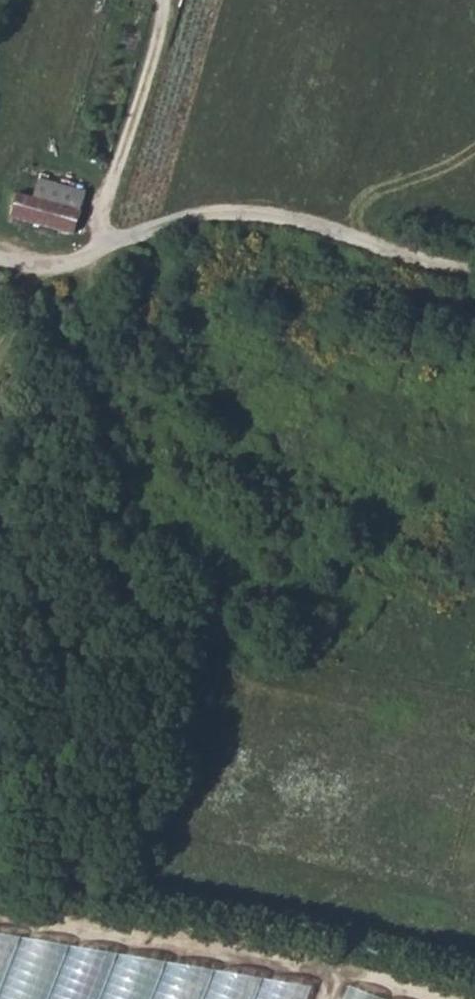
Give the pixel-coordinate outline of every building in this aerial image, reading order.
[(10,215),(71,233),(83,192),(37,179),(32,197),(16,192),(10,215)] [(0,928),(0,998),(304,998),(311,980),(0,928)] [(350,979),(342,998),(403,998),(350,979)]
